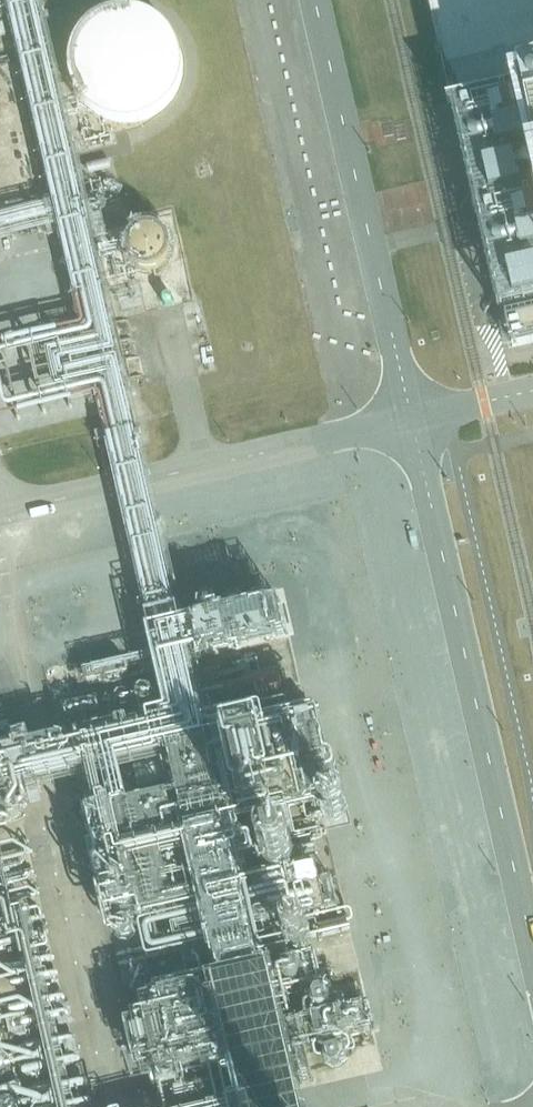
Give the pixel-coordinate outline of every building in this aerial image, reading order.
[(214,726),(198,662),(194,663),(153,482),(112,304),(138,298),(135,280),(153,276),(153,271),(159,269),(163,266),(166,261),(168,255),(168,249),(166,243),(161,238),(156,235),(150,233),(144,234),(138,237),(134,241),(132,245),(101,254),(92,217),(106,215),(120,205),(110,162),(81,168),(42,0),(0,0),(0,23),(10,21),(53,206),(0,218),(0,245),(58,231),(81,329),(79,330),(0,347),(0,422),(3,422),(95,400),(97,400),(99,400),(100,402),(109,440),(108,440),(119,490),(156,656),(84,673),(88,687),(109,683),(110,689),(125,685),(128,695),(109,700),(119,739),(18,762),(9,726),(0,728),(0,823),(22,818),(18,796),(93,780),(101,814),(89,817),(115,924),(198,905),(211,959),(216,958),(220,980),(207,983),(212,1005),(196,991),(141,1003),(145,1023),(127,1027),(136,1072),(141,1071),(145,1085),(160,1082),(165,1106),(305,1106),(293,1055),(376,1036),(367,1006),(294,1025),(284,991),(320,981),(312,941),(355,931),(350,909),(327,914),(316,866),(267,877),(261,850),(291,841),(287,820),(316,814),(314,805),(338,799),(320,717),(291,724),(288,710),(214,726)] [(454,106),(511,351),(532,346),(532,0),(429,0),(454,106)] [(136,121),(153,115),(167,104),(175,91),(179,75),(178,59),(173,44),(162,32),(149,23),(133,19),(117,20),(102,26),(89,37),(80,53),(77,70),(80,87),(88,103),(102,114),(118,121),(136,121)] [(266,617),(267,634),(286,632),(283,595),(240,599),(242,619),(266,617)] [(14,844),(0,847),(0,1106),(75,1106),(30,911),(13,915),(11,905),(39,900),(34,872),(22,875),(20,862),(35,858),(14,844)] [(318,1009),(321,1010),(324,1010),(327,1009),(329,1007),(331,1004),(332,1001),(331,998),(330,995),(328,993),(325,991),(322,991),(319,992),(316,993),(314,996),(313,999),(313,1002),(314,1005),(316,1007),(318,1009)] [(328,1062),(329,1064),(331,1066),(334,1067),(337,1067),(339,1066),(341,1064),(343,1062),(343,1060),(343,1057),(342,1054),(340,1052),(338,1051),(336,1051),(333,1051),(330,1052),(328,1054),(327,1057),(327,1059),(328,1062)]
